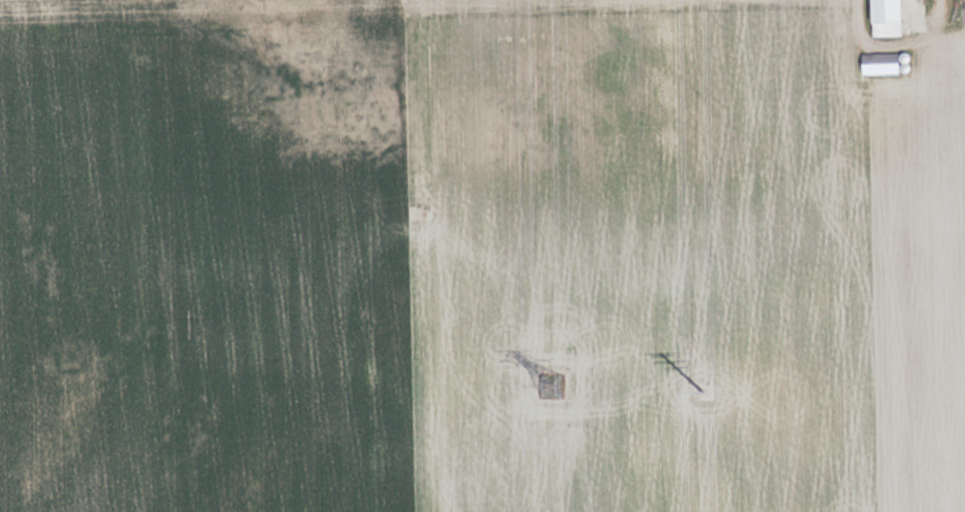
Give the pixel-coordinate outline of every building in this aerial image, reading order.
[(867,36),(899,35),(898,0),(866,0),(867,36)] [(858,54),(859,73),(904,72),(903,53),(858,54)]
